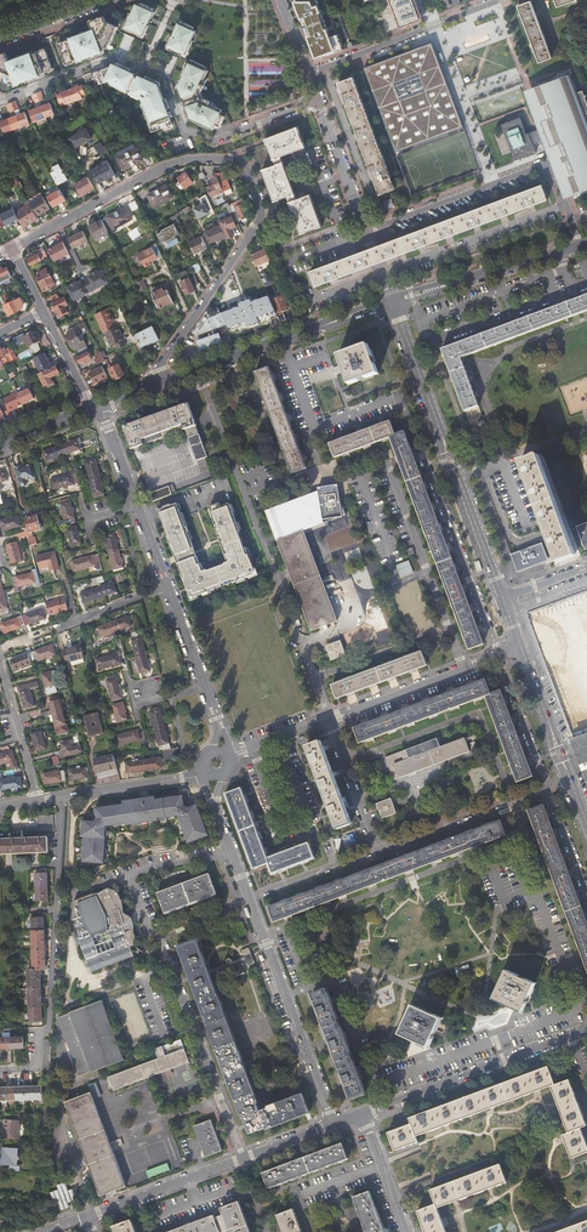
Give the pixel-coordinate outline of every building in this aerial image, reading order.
[(317,60),(343,51),(337,35),(330,38),(317,0),(293,0),(317,60)] [(423,20),(416,0),(391,0),(401,27),(423,20)] [(519,5),(532,43),(534,49),(537,55),(540,63),(552,58),(531,1),(519,5)] [(154,8),(142,2),(140,7),(136,5),(126,26),(129,28),(128,30),(131,31),(139,35),(142,36),(142,34),(144,35),(145,31),(149,23),(152,18),(152,16),(154,13),(152,12),(153,10),(154,8)] [(78,36),(76,36),(82,44),(87,53),(89,56),(97,54),(103,51),(103,50),(105,49),(106,47),(108,48),(111,42),(110,42),(114,32),(116,32),(118,27),(107,21),(105,17),(96,20),(95,19),(91,20),(92,22),(91,22),(93,30),(88,32),(89,33),(78,37),(78,36)] [(195,26),(182,21),(181,23),(180,25),(179,25),(177,29),(174,34),(169,46),(170,47),(170,48),(172,50),(180,53),(183,55),(184,53),(187,54),(188,52),(193,40),(196,33),(195,32),(193,31),(195,26)] [(63,43),(58,44),(61,51),(61,52),(62,51),(64,56),(63,57),(66,64),(70,62),(71,63),(75,61),(75,60),(79,59),(79,60),(86,58),(89,56),(87,53),(82,44),(76,36),(71,39),(67,41),(67,40),(63,42),(63,43)] [(430,45),(367,68),(398,150),(461,127),(430,45)] [(1,79),(2,80),(6,82),(14,77),(14,78),(17,83),(23,81),(34,77),(40,75),(40,74),(44,72),(44,73),(49,71),(48,70),(53,69),(50,62),(50,61),(49,62),(48,57),(48,56),(46,49),(41,51),(41,50),(36,52),(36,53),(33,54),(32,53),(26,55),(26,57),(15,61),(15,59),(10,61),(7,54),(6,54),(5,53),(1,54),(2,56),(0,56),(0,80),(1,79)] [(185,68),(181,77),(180,81),(182,82),(179,88),(182,98),(184,97),(187,105),(185,106),(189,115),(195,118),(194,120),(198,122),(198,123),(210,129),(211,128),(214,129),(215,127),(216,124),(219,125),(221,126),(225,116),(223,109),(216,106),(210,103),(211,101),(205,98),(202,91),(203,90),(205,85),(203,83),(205,78),(209,70),(207,69),(205,68),(206,66),(191,59),(190,63),(188,66),(186,65),(185,68)] [(116,64),(99,71),(106,82),(110,80),(117,85),(118,86),(121,87),(136,76),(132,74),(128,73),(130,70),(121,67),(116,64)] [(97,70),(84,75),(87,82),(99,77),(101,83),(106,82),(99,71),(97,71),(97,70)] [(515,160),(536,153),(533,144),(551,137),(572,195),(586,189),(586,102),(583,90),(577,92),(570,74),(533,88),(547,126),(526,134),(520,118),(502,124),(515,160)] [(146,75),(144,80),(145,80),(146,78),(154,82),(159,84),(159,86),(161,85),(160,82),(146,75)] [(141,78),(136,76),(121,87),(128,90),(132,92),(142,97),(142,98),(142,99),(144,104),(148,114),(148,115),(152,125),(154,131),(173,124),(170,117),(168,112),(167,109),(164,99),(159,86),(159,84),(154,82),(146,78),(145,80),(144,80),(141,79),(141,78)] [(395,189),(354,77),(338,82),(371,170),(380,194),(395,189)] [(61,92),(57,94),(60,103),(86,94),(83,84),(79,86),(78,85),(61,92)] [(37,93),(33,94),(36,102),(36,103),(45,99),(42,91),(37,93)] [(12,102),(8,104),(11,112),(20,109),(16,101),(12,102)] [(50,102),(34,109),(38,121),(55,115),(50,102)] [(25,112),(8,118),(13,130),(30,124),(25,112)] [(269,137),(266,138),(276,164),(263,169),(274,201),(287,196),(301,234),(322,226),(310,194),(297,199),(281,156),(305,147),(298,126),(269,137)] [(86,127),(69,137),(76,148),(93,138),(86,127)] [(101,141),(94,145),(101,156),(107,152),(101,141)] [(129,152),(119,157),(125,169),(143,160),(138,149),(130,154),(129,152)] [(109,162),(92,171),(98,184),(116,174),(109,162)] [(68,178),(60,165),(54,168),(56,172),(52,174),(58,184),(68,178)] [(186,172),(178,177),(185,188),(193,182),(190,177),(191,176),(189,173),(188,174),(186,172)] [(224,173),(216,172),(218,179),(224,191),(231,188),(224,173)] [(214,184),(206,188),(206,189),(209,193),(210,192),(212,197),(213,197),(218,194),(224,191),(217,177),(215,174),(211,176),(212,180),(213,181),(214,184)] [(95,187),(88,176),(72,186),(79,197),(95,187)] [(158,189),(148,195),(155,206),(173,197),(166,184),(158,188),(158,189)] [(542,184),(378,245),(384,260),(548,199),(542,184)] [(61,189),(48,196),(54,206),(67,199),(61,189)] [(51,208),(43,195),(30,203),(34,209),(37,214),(45,210),(45,211),(51,208)] [(383,209),(395,205),(392,198),(381,202),(383,209)] [(30,203),(29,200),(24,203),(25,205),(26,206),(16,212),(17,214),(25,210),(25,211),(31,222),(39,217),(38,216),(37,214),(34,209),(30,203)] [(204,203),(193,208),(198,218),(209,212),(204,203)] [(243,203),(234,207),(239,218),(248,213),(243,203)] [(118,211),(108,216),(114,228),(132,218),(126,206),(117,210),(118,211)] [(25,210),(17,214),(24,226),(28,224),(30,222),(31,222),(25,211),(25,210)] [(231,229),(236,227),(232,216),(220,221),(227,238),(234,236),(231,229)] [(109,232),(102,219),(97,222),(97,223),(89,228),(95,238),(109,232)] [(162,247),(179,242),(177,235),(180,234),(177,224),(157,230),(162,247)] [(212,230),(217,241),(217,240),(220,238),(221,239),(226,236),(221,225),(212,230)] [(88,240),(83,230),(68,238),(73,248),(88,240)] [(212,244),(217,241),(212,230),(207,232),(212,244)] [(202,237),(189,242),(193,251),(197,257),(208,250),(202,237)] [(49,249),(52,256),(55,261),(69,253),(62,240),(58,242),(58,244),(55,246),(49,249)] [(163,255),(156,243),(151,245),(152,246),(138,253),(145,266),(151,263),(151,262),(159,258),(159,257),(163,255)] [(271,259),(265,245),(260,248),(260,249),(257,251),(250,254),(256,266),(271,259)] [(371,248),(365,250),(370,265),(377,263),(384,260),(378,245),(371,248)] [(33,256),(29,258),(32,264),(42,259),(42,260),(48,257),(44,249),(43,249),(42,248),(35,251),(31,253),(33,256)] [(370,265),(365,250),(310,271),(316,286),(370,265)] [(197,257),(193,251),(188,253),(197,272),(202,269),(197,257)] [(3,286),(12,281),(10,277),(12,276),(7,267),(3,269),(2,266),(0,267),(0,280),(3,286)] [(39,274),(38,276),(45,290),(56,284),(48,268),(40,271),(41,273),(39,274)] [(92,291),(109,282),(103,269),(98,271),(98,270),(93,272),(94,273),(89,275),(90,276),(86,278),(92,291)] [(190,277),(181,281),(180,282),(181,285),(183,285),(187,293),(191,292),(195,290),(190,277)] [(72,284),(67,286),(74,300),(92,291),(86,278),(81,280),(81,279),(77,282),(76,280),(71,283),(72,284)] [(164,305),(165,304),(164,302),(173,299),(169,289),(164,291),(163,288),(152,292),(158,307),(160,307),(160,308),(165,306),(164,305)] [(54,301),(52,302),(56,310),(57,310),(60,316),(69,312),(66,306),(68,304),(64,296),(60,298),(58,293),(51,296),(54,301)] [(240,306),(222,313),(228,324),(232,334),(238,332),(238,333),(250,328),(249,327),(260,323),(260,324),(273,320),(272,319),(278,316),(269,294),(253,301),(251,296),(238,301),(240,306)] [(285,295),(273,300),(278,313),(289,308),(286,301),(287,300),(285,295)] [(463,357),(586,311),(586,295),(443,348),(475,434),(489,429),(463,357)] [(17,299),(11,302),(16,312),(22,309),(21,307),(23,306),(24,303),(23,301),(22,300),(21,297),(17,299)] [(16,312),(11,302),(5,305),(10,314),(16,312)] [(101,327),(104,332),(105,331),(115,327),(113,322),(111,317),(112,317),(108,308),(96,314),(102,327),(101,327)] [(200,334),(228,324),(222,313),(222,312),(221,312),(215,315),(215,314),(207,317),(199,330),(200,334)] [(121,332),(118,325),(115,327),(105,331),(112,346),(116,344),(118,349),(126,345),(124,340),(123,341),(121,336),(120,333),(121,332)] [(152,326),(136,334),(142,346),(153,340),(154,342),(159,339),(152,326)] [(24,333),(18,336),(21,342),(26,339),(30,347),(41,341),(36,330),(26,336),(24,333)] [(69,340),(78,336),(75,330),(66,334),(69,340)] [(219,332),(196,339),(199,349),(222,341),(219,332)] [(86,351),(78,336),(69,340),(72,346),(75,345),(80,354),(86,351)] [(350,384),(379,373),(369,344),(339,354),(350,384)] [(1,359),(3,365),(17,358),(16,355),(13,349),(12,347),(6,350),(5,348),(2,349),(0,345),(0,358),(1,359)] [(89,351),(78,357),(80,362),(85,360),(86,362),(92,359),(91,356),(92,356),(89,351)] [(47,370),(52,367),(45,353),(34,359),(41,373),(47,370)] [(119,363),(110,368),(115,378),(125,373),(119,363)] [(103,366),(96,370),(101,379),(108,376),(103,366)] [(41,373),(39,374),(45,386),(51,383),(53,382),(51,377),(60,373),(57,367),(47,371),(47,370),(41,373)] [(256,372),(294,474),(308,469),(270,367),(256,372)] [(101,379),(96,370),(89,373),(94,382),(101,379)] [(30,388),(18,394),(23,404),(34,398),(30,388)] [(17,392),(4,399),(7,405),(10,412),(14,410),(14,408),(17,407),(23,404),(18,394),(17,392)] [(10,412),(7,405),(3,407),(8,416),(11,415),(10,412)] [(210,459),(190,406),(126,429),(134,451),(187,432),(199,463),(210,459)] [(391,421),(331,443),(336,458),(391,437),(392,436),(396,435),(391,421)] [(396,435),(392,436),(471,650),(485,644),(406,431),(396,435)] [(63,455),(80,448),(76,438),(69,441),(66,442),(59,445),(63,455)] [(46,461),(63,455),(59,445),(43,451),(46,461)] [(188,447),(194,462),(198,461),(192,446),(188,447)] [(547,533),(549,540),(556,558),(557,561),(576,554),(566,526),(565,525),(539,453),(520,460),(546,532),(547,533)] [(84,461),(89,479),(99,476),(94,459),(84,461)] [(25,477),(34,475),(30,462),(14,466),(19,484),(26,482),(25,477)] [(42,473),(47,471),(44,462),(38,464),(42,473)] [(2,483),(9,479),(5,470),(0,472),(0,484),(2,483)] [(76,472),(71,473),(74,484),(79,483),(76,472)] [(52,490),(74,484),(71,473),(49,479),(52,490)] [(103,493),(99,476),(89,479),(93,496),(103,493)] [(323,486),(267,507),(279,540),(348,515),(336,482),(323,486)] [(149,493),(152,501),(173,494),(170,486),(149,493)] [(59,503),(64,521),(74,518),(70,500),(69,498),(59,501),(59,503)] [(194,549),(188,532),(189,532),(187,527),(186,528),(177,502),(159,509),(167,532),(168,531),(170,537),(169,537),(172,547),(174,546),(177,555),(194,549)] [(197,557),(180,563),(183,572),(181,572),(190,597),(193,598),(214,590),(213,588),(232,581),(233,583),(254,576),(255,573),(246,549),(244,549),(238,533),(240,532),(230,504),(222,507),(221,504),(210,508),(214,518),(212,518),(216,530),(218,529),(230,563),(225,564),(225,566),(208,572),(207,571),(203,573),(197,557)] [(25,525),(30,542),(31,545),(34,544),(37,543),(35,536),(34,537),(32,532),(41,530),(37,515),(26,518),(27,524),(25,525)] [(1,521),(2,525),(3,531),(21,526),(18,516),(1,521)] [(578,530),(584,546),(586,544),(586,523),(577,527),(578,530)] [(70,546),(80,544),(76,526),(65,528),(70,546)] [(118,550),(116,542),(115,539),(114,532),(107,534),(104,535),(103,535),(108,552),(118,550)] [(312,631),(334,623),(337,622),(303,532),(279,540),(312,631)] [(541,542),(510,553),(516,571),(521,569),(523,568),(547,559),(541,542)] [(13,544),(9,546),(6,546),(11,564),(22,561),(17,543),(13,544)] [(194,549),(177,555),(180,563),(197,557),(194,549)] [(108,552),(113,570),(123,567),(118,550),(108,552)] [(51,565),(53,569),(58,568),(54,551),(36,555),(39,568),(48,566),(51,565)] [(98,554),(92,555),(95,566),(100,565),(101,564),(98,554)] [(94,566),(95,566),(92,555),(70,561),(73,572),(94,566)] [(413,572),(410,562),(397,566),(401,577),(413,572)] [(36,583),(35,583),(36,587),(41,586),(36,569),(29,570),(30,573),(33,573),(36,583)] [(15,577),(18,588),(35,583),(36,583),(33,573),(30,573),(15,577)] [(103,575),(96,577),(98,583),(105,581),(103,575)] [(92,585),(98,583),(96,577),(89,579),(92,585)] [(103,596),(113,593),(116,591),(113,581),(112,581),(109,583),(99,586),(103,596)] [(99,586),(86,592),(90,602),(103,596),(99,586)] [(1,611),(8,609),(3,592),(0,593),(0,611),(1,611)] [(84,604),(90,602),(86,592),(80,594),(84,604)] [(46,603),(49,615),(68,610),(65,598),(46,603)] [(25,615),(29,625),(46,619),(42,609),(25,615)] [(5,634),(22,627),(22,626),(18,618),(1,624),(5,634)] [(110,623),(113,632),(127,627),(123,618),(110,623)] [(100,638),(113,632),(110,623),(97,628),(100,638)] [(141,636),(138,637),(131,638),(131,639),(135,656),(146,654),(141,636)] [(331,662),(346,657),(340,642),(325,647),(328,655),(331,662)] [(31,653),(35,663),(56,655),(52,645),(31,653)] [(86,666),(84,662),(81,650),(65,655),(68,667),(72,665),(73,670),(86,666)] [(339,699),(428,666),(423,652),(333,685),(339,699)] [(35,663),(31,653),(11,660),(15,670),(35,663)] [(121,664),(119,656),(118,653),(114,654),(96,659),(99,669),(121,664)] [(150,671),(146,654),(135,656),(140,674),(150,671)] [(48,695),(57,693),(53,677),(52,673),(52,672),(42,674),(48,695)] [(117,676),(116,676),(109,678),(106,679),(111,697),(121,695),(117,676)] [(361,743),(487,697),(486,696),(491,694),(486,680),(356,728),(361,743)] [(29,683),(19,685),(25,709),(35,707),(30,689),(39,687),(37,681),(29,683)] [(533,776),(501,690),(491,694),(486,696),(487,697),(518,782),(533,776)] [(52,715),(62,712),(58,696),(50,698),(51,702),(49,702),(51,710),(40,713),(41,717),(49,716),(52,715)] [(117,723),(128,720),(123,702),(112,705),(117,723)] [(160,708),(159,708),(150,711),(154,729),(164,726),(160,708)] [(62,712),(52,715),(55,723),(56,727),(54,727),(56,735),(68,732),(66,724),(62,712)] [(84,717),(86,725),(87,729),(89,738),(104,734),(99,713),(84,717)] [(154,729),(159,746),(169,743),(164,726),(154,729)] [(119,745),(140,740),(139,733),(138,729),(116,735),(119,745)] [(36,752),(46,749),(41,731),(31,734),(36,752)] [(58,755),(58,758),(82,751),(80,745),(72,747),(70,740),(61,743),(62,750),(56,751),(54,752),(55,756),(58,755)] [(336,827),(350,822),(320,741),(306,746),(336,827)] [(385,759),(393,780),(471,754),(466,741),(410,760),(407,752),(385,759)] [(3,765),(10,763),(12,768),(19,767),(17,759),(16,760),(13,751),(11,751),(4,753),(0,754),(0,755),(3,765)] [(118,774),(113,755),(102,758),(102,759),(94,761),(98,779),(118,774)] [(161,758),(143,760),(144,771),(162,769),(161,758)] [(143,760),(138,761),(133,762),(125,763),(125,768),(126,774),(144,771),(143,760)] [(70,781),(88,778),(87,769),(86,768),(80,769),(77,769),(69,770),(70,781)] [(65,771),(44,773),(45,784),(66,781),(65,771)] [(1,792),(23,788),(21,778),(3,781),(2,772),(0,772),(0,787),(1,792)] [(253,869),(268,863),(267,858),(240,788),(226,794),(253,869)] [(191,842),(209,835),(197,805),(189,808),(184,805),(183,796),(156,800),(153,797),(126,802),(123,805),(96,809),(96,814),(97,816),(97,819),(94,822),(91,822),(83,822),(83,830),(84,830),(83,863),(105,864),(106,827),(126,824),(127,826),(159,821),(159,819),(178,816),(186,836),(188,835),(191,842)] [(375,804),(377,809),(381,819),(395,814),(390,799),(375,804)] [(544,805),(529,810),(586,966),(586,920),(544,805)] [(443,816),(440,809),(439,806),(413,815),(416,825),(443,816)] [(410,871),(505,835),(500,820),(405,856),(268,907),(274,922),(410,871)] [(0,839),(0,854),(48,852),(48,837),(4,839),(0,839)] [(308,843),(267,858),(268,863),(272,873),(314,858),(308,843)] [(35,875),(35,888),(47,887),(46,874),(35,875)] [(165,913),(216,895),(209,874),(158,893),(165,913)] [(48,900),(47,887),(35,888),(36,901),(48,900)] [(80,938),(92,974),(134,959),(130,950),(134,948),(135,948),(136,920),(125,913),(118,891),(107,889),(99,893),(92,894),(74,901),(73,920),(79,938),(80,938)] [(31,919),(32,932),(34,932),(43,932),(43,919),(31,919)] [(235,935),(245,931),(241,922),(231,925),(235,935)] [(43,932),(34,932),(34,942),(44,942),(43,932)] [(266,1131),(310,1114),(302,1094),(267,1107),(268,1109),(260,1112),(258,1107),(256,1103),(258,1102),(198,941),(178,948),(240,1118),(242,1117),(245,1124),(249,1135),(266,1128),(266,1131)] [(44,951),(44,942),(34,942),(35,951),(44,951)] [(245,955),(252,953),(250,947),(243,950),(245,955)] [(35,960),(45,960),(44,951),(35,951),(35,960)] [(255,963),(252,953),(245,955),(248,966),(255,963)] [(36,970),(40,970),(45,970),(45,960),(35,960),(36,970)] [(228,977),(233,975),(245,971),(242,963),(226,969),(228,977)] [(34,971),(30,971),(30,980),(40,980),(40,970),(36,970),(34,971)] [(493,999),(522,1012),(535,984),(507,970),(493,999)] [(31,989),(40,989),(40,980),(30,980),(31,989)] [(31,999),(41,998),(40,989),(31,989),(31,999)] [(351,1098),(365,1092),(326,989),(312,994),(351,1098)] [(41,1008),(41,998),(31,999),(31,1008),(41,1008)] [(57,1016),(76,1070),(121,1053),(101,1000),(57,1016)] [(399,1034),(428,1047),(441,1018),(412,1006),(399,1034)] [(42,1021),(41,1008),(31,1008),(30,1008),(30,1021),(42,1021)] [(11,1050),(11,1038),(0,1039),(0,1050),(11,1050)] [(11,1038),(11,1050),(23,1049),(22,1038),(11,1038)] [(44,1039),(42,1070),(51,1070),(52,1039),(44,1039)] [(157,1060),(107,1078),(111,1089),(112,1091),(188,1062),(180,1040),(153,1050),(157,1060)] [(419,1143),(421,1142),(419,1137),(520,1100),(549,1089),(565,1132),(560,1134),(569,1160),(586,1154),(586,1142),(582,1129),(586,1127),(586,1125),(569,1077),(556,1082),(550,1065),(408,1117),(410,1122),(387,1131),(395,1152),(419,1143)] [(26,1101),(25,1087),(21,1088),(21,1089),(16,1089),(16,1101),(26,1101)] [(26,1101),(34,1100),(34,1089),(29,1089),(29,1087),(25,1087),(26,1101)] [(43,1100),(43,1099),(42,1087),(39,1087),(39,1088),(34,1089),(34,1100),(43,1100)] [(96,1087),(88,1090),(94,1105),(102,1102),(96,1087)] [(8,1101),(8,1088),(3,1089),(3,1090),(0,1090),(0,1102),(8,1101)] [(8,1101),(16,1101),(16,1089),(11,1090),(11,1088),(8,1088),(8,1101)] [(112,1154),(94,1105),(88,1090),(62,1099),(98,1193),(108,1190),(114,1188),(124,1184),(112,1154)] [(6,1139),(18,1140),(19,1119),(13,1119),(13,1121),(5,1120),(4,1133),(6,1133),(6,1139)] [(206,1156),(223,1150),(211,1119),(194,1126),(206,1156)] [(268,1188),(349,1158),(342,1142),(262,1172),(268,1188)] [(20,1172),(20,1165),(18,1165),(18,1162),(21,1159),(18,1157),(19,1150),(6,1149),(2,1149),(1,1158),(0,1158),(0,1161),(2,1162),(2,1160),(6,1160),(5,1166),(12,1166),(11,1171),(20,1172)] [(168,1162),(147,1170),(150,1177),(171,1169),(168,1162)] [(501,1163),(435,1188),(429,1190),(434,1204),(416,1210),(425,1231),(448,1231),(440,1210),(509,1184),(501,1163)] [(59,1189),(53,1191),(60,1211),(71,1207),(69,1202),(76,1200),(72,1189),(69,1190),(66,1181),(57,1184),(59,1189)] [(370,1191),(354,1197),(367,1231),(385,1231),(370,1191)] [(240,1201),(219,1208),(220,1212),(167,1231),(252,1231),(240,1201)] [(294,1208),(277,1215),(283,1231),(303,1231),(294,1208)] [(133,1218),(112,1225),(114,1231),(138,1231),(133,1218)] [(556,1231),(586,1231),(586,1221),(556,1231)]
